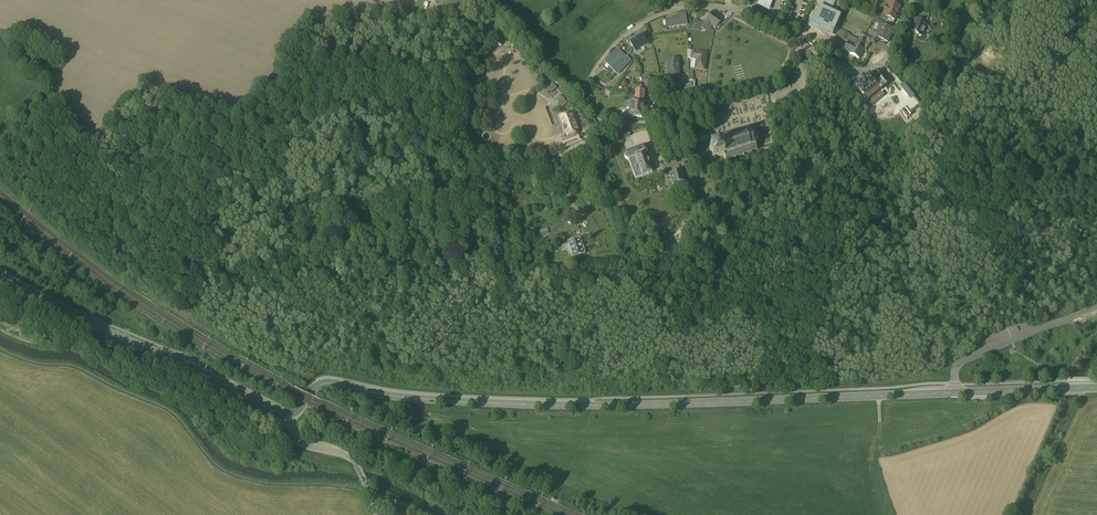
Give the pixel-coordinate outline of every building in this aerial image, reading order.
[(477,1),(483,8),(484,7),(487,10),(488,10),(495,19),(501,15),(493,5),(497,1),(496,0),(478,0),(477,1)] [(904,11),(908,1),(904,0),(902,0),(899,0),(896,7),(899,8),(899,9),(904,11)] [(932,0),(926,0),(920,13),(928,16),(934,1),(932,0)] [(904,12),(895,8),(893,13),(889,11),(888,14),(887,15),(888,16),(887,18),(891,20),(890,22),(899,25),(900,22),(903,15),(902,15),(904,12)] [(890,29),(886,28),(885,32),(883,31),(881,37),(885,39),(884,41),(884,42),(885,44),(887,45),(888,44),(889,43),(891,44),(891,45),(894,38),(896,37),(895,35),(896,32),(893,30),(892,29),(891,29),(890,29)] [(926,39),(916,36),(914,42),(913,43),(918,45),(918,46),(922,48),(926,39)] [(721,46),(711,39),(702,52),(698,57),(706,58),(708,56),(711,52),(714,55),(721,46)] [(678,45),(664,47),(666,54),(686,52),(684,40),(678,41),(678,45)] [(913,43),(912,43),(908,54),(913,56),(913,57),(919,60),(923,48),(922,48),(918,46),(918,45),(913,43)] [(889,53),(877,49),(874,56),(872,62),(885,66),(889,53)] [(844,57),(838,54),(835,61),(840,63),(844,57)] [(641,61),(633,66),(632,64),(626,68),(629,72),(630,72),(635,79),(648,70),(641,61)] [(869,64),(862,61),(860,65),(863,67),(860,73),(861,74),(864,75),(869,64)] [(851,69),(845,66),(841,74),(847,77),(851,69)] [(853,70),(851,69),(847,77),(847,78),(851,80),(856,71),(853,70)] [(860,73),(856,71),(851,80),(857,83),(861,74),(860,73)] [(621,85),(618,82),(619,82),(617,80),(607,90),(611,94),(613,92),(616,95),(615,95),(619,99),(630,89),(626,85),(630,81),(627,78),(621,85)] [(695,87),(704,88),(706,80),(696,79),(696,80),(692,79),(691,86),(695,87)] [(677,87),(666,88),(666,93),(667,93),(668,104),(672,104),(678,103),(677,103),(677,96),(678,96),(677,87)] [(704,88),(695,87),(693,96),(702,98),(703,93),(704,93),(704,88)] [(874,95),(868,100),(867,98),(862,103),(859,100),(852,105),(855,108),(852,110),(861,121),(861,120),(869,129),(882,118),(878,114),(885,108),(874,95)] [(650,107),(643,110),(646,116),(652,113),(650,107)] [(644,118),(635,118),(634,126),(633,126),(633,128),(643,129),(644,118)] [(561,122),(555,127),(561,133),(566,128),(561,122)] [(633,128),(631,128),(631,129),(626,129),(626,136),(628,136),(628,143),(631,143),(631,145),(642,145),(643,129),(633,128)] [(571,138),(560,143),(568,162),(574,160),(579,158),(571,138)] [(741,156),(735,158),(734,156),(733,157),(733,158),(727,160),(727,159),(725,159),(726,160),(718,163),(718,161),(716,162),(717,163),(715,164),(717,170),(709,173),(711,182),(708,183),(709,185),(712,184),(713,186),(714,186),(713,184),(722,181),(723,185),(725,184),(724,182),(727,180),(728,181),(729,180),(728,179),(731,178),(734,186),(735,186),(733,178),(739,176),(740,177),(741,176),(740,175),(747,173),(748,174),(749,174),(748,173),(752,171),(754,172),(753,171),(755,167),(757,167),(754,166),(753,163),(755,162),(754,161),(753,162),(749,160),(750,159),(748,158),(747,154),(743,155),(742,154),(741,154),(741,156)] [(579,158),(574,160),(575,163),(577,167),(584,164),(581,157),(579,158)] [(628,157),(619,160),(621,166),(630,163),(628,157)] [(568,162),(561,165),(564,171),(571,169),(570,165),(575,163),(574,160),(568,162)] [(645,172),(625,180),(624,182),(625,185),(627,186),(628,185),(635,205),(651,198),(644,179),(647,178),(645,172)] [(681,196),(669,199),(671,209),(684,205),(681,196)] [(579,261),(570,264),(573,274),(574,278),(584,275),(579,261)] [(570,264),(562,267),(563,272),(567,271),(569,276),(573,274),(570,264)]
